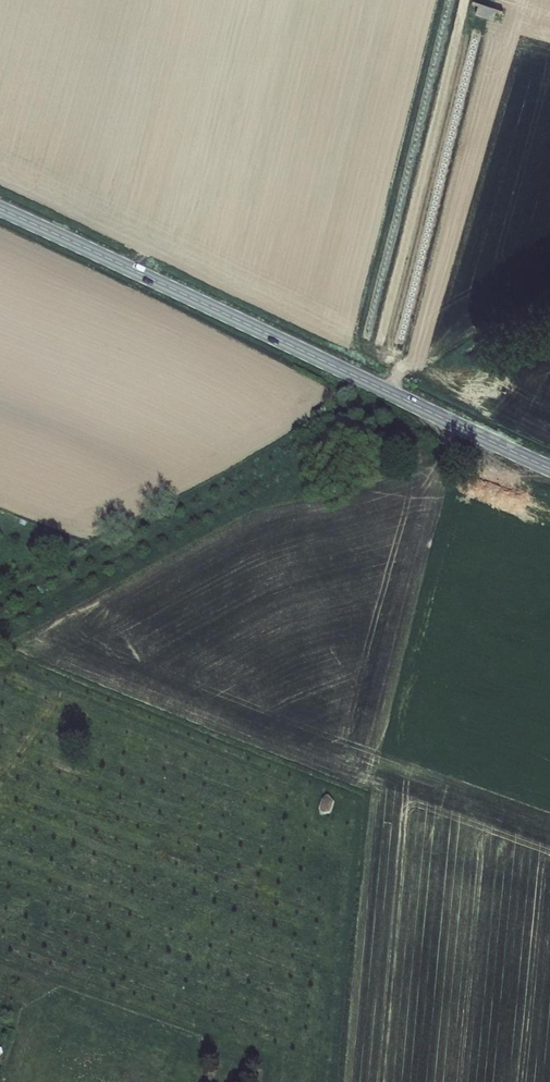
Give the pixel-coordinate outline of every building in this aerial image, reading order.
[(476,11),(496,18),(500,7),(480,0),(476,11)] [(331,799),(328,796),(327,796),(326,796),(325,796),(321,800),(320,805),(319,809),(320,815),(320,816),(321,816),(322,816),(326,815),(330,814),(331,814),(331,813),(332,808),(334,804),(334,803),(333,802),(331,799)]
